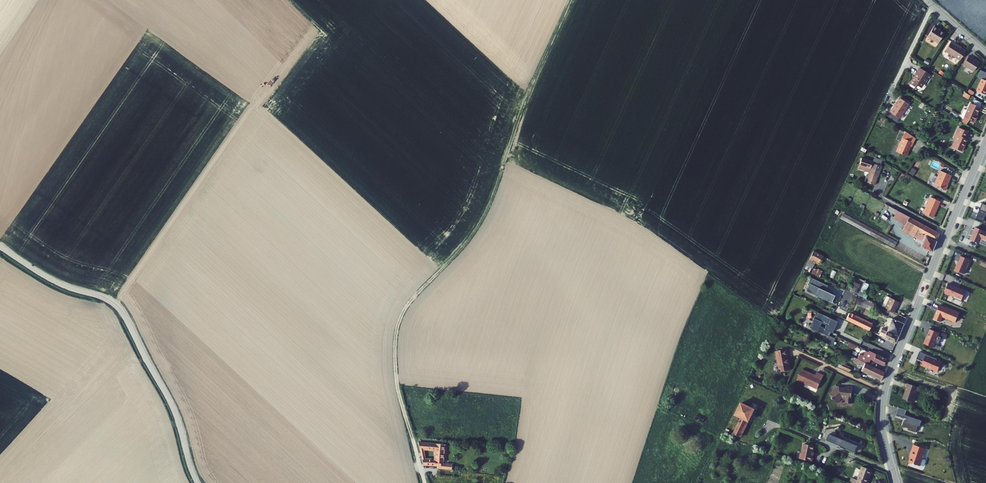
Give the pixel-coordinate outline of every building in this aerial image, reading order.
[(934,28),(931,26),(924,37),(935,44),(941,34),(936,31),(934,30),(934,28)] [(952,43),(949,41),(943,51),(958,60),(963,50),(958,47),(952,44),(952,43)] [(977,62),(966,55),(962,64),(972,70),(977,62)] [(930,78),(919,70),(915,76),(916,77),(914,80),(913,80),(909,86),(915,90),(916,88),(920,90),(926,81),(927,82),(930,78)] [(980,81),(975,93),(984,97),(985,92),(985,84),(980,81)] [(908,107),(899,101),(889,115),(898,121),(908,107)] [(968,106),(960,125),(965,129),(967,123),(972,125),(975,120),(973,119),(974,117),(977,110),(970,107),(968,106)] [(965,135),(956,131),(951,143),(952,144),(949,151),(959,155),(965,143),(962,142),(965,135)] [(914,141),(904,134),(899,141),(898,144),(897,144),(895,149),(896,150),(894,155),(905,159),(907,152),(908,152),(911,146),(914,141)] [(873,166),(862,161),(859,168),(870,172),(868,177),(865,184),(873,188),(877,180),(877,181),(882,171),(873,167),(872,167),(873,166)] [(948,178),(937,173),(934,179),(935,180),(932,187),(937,189),(936,191),(943,193),(945,188),(944,187),(948,178)] [(938,204),(928,200),(921,215),(931,220),(938,204)] [(981,204),(975,219),(982,222),(985,212),(985,206),(981,204)] [(903,214),(897,210),(893,219),(899,222),(903,214)] [(903,214),(899,222),(905,225),(909,217),(903,214)] [(905,225),(902,230),(923,241),(920,247),(931,253),(939,235),(937,233),(909,217),(905,225)] [(974,229),(973,231),(971,230),(967,239),(970,240),(969,242),(985,249),(985,234),(974,229)] [(821,259),(812,254),(807,263),(817,267),(821,259)] [(969,262),(959,258),(957,264),(954,273),(963,276),(969,262)] [(828,286),(811,278),(808,284),(810,284),(806,291),(832,304),(836,296),(825,291),(828,286)] [(859,284),(855,282),(850,291),(855,293),(859,284)] [(869,285),(865,283),(860,292),(865,294),(869,285)] [(964,293),(947,286),(943,295),(952,298),(951,300),(960,304),(964,293)] [(887,301),(884,299),(878,310),(882,311),(887,301)] [(896,305),(887,301),(882,311),(891,316),(896,305)] [(834,322),(814,312),(806,329),(823,337),(827,329),(830,331),(834,322)] [(843,322),(880,340),(883,334),(846,315),(843,322)] [(900,328),(888,322),(883,334),(895,340),(900,328)] [(937,336),(927,332),(925,337),(926,337),(922,346),(931,350),(933,345),(936,346),(939,340),(935,338),(937,336)] [(893,346),(895,340),(883,334),(880,340),(893,346)] [(832,338),(826,335),(821,345),(827,348),(832,338)] [(782,356),(781,349),(770,351),(774,372),(784,370),(783,364),(782,359),(781,356),(782,356)] [(883,362),(863,352),(860,357),(856,355),(854,361),(866,366),(867,363),(880,368),(883,362)] [(936,361),(918,353),(915,361),(922,364),(920,367),(936,374),(940,365),(935,363),(936,361)] [(854,361),(841,354),(840,358),(851,363),(851,364),(858,368),(856,373),(879,384),(882,374),(866,366),(854,361)] [(815,391),(822,378),(815,374),(813,378),(809,377),(810,376),(800,371),(795,381),(815,391)] [(901,401),(912,405),(915,393),(917,394),(918,390),(906,386),(901,401)] [(826,394),(833,402),(834,403),(840,399),(845,400),(844,404),(849,405),(850,401),(849,400),(851,388),(844,387),(844,389),(841,388),(841,389),(837,388),(836,387),(826,394)] [(742,398),(739,404),(752,410),(755,405),(742,398)] [(752,410),(739,404),(733,416),(739,418),(731,434),(738,437),(745,421),(747,422),(752,410)] [(921,423),(904,418),(904,420),(907,421),(906,424),(904,423),(902,429),(907,431),(907,433),(915,436),(917,428),(919,429),(921,423)] [(833,429),(822,430),(823,441),(827,441),(853,453),(856,447),(834,437),(834,431),(838,429),(837,427),(833,429)] [(447,440),(420,438),(423,450),(426,449),(425,445),(437,446),(436,455),(428,454),(427,452),(423,453),(425,461),(439,462),(439,464),(453,465),(454,460),(445,459),(447,440)] [(810,446),(800,444),(798,453),(797,453),(795,459),(808,462),(809,456),(808,456),(810,446)] [(909,466),(919,469),(924,452),(912,448),(910,454),(912,454),(910,461),(909,466)] [(857,467),(850,482),(862,482),(863,480),(861,479),(865,471),(857,467)]
